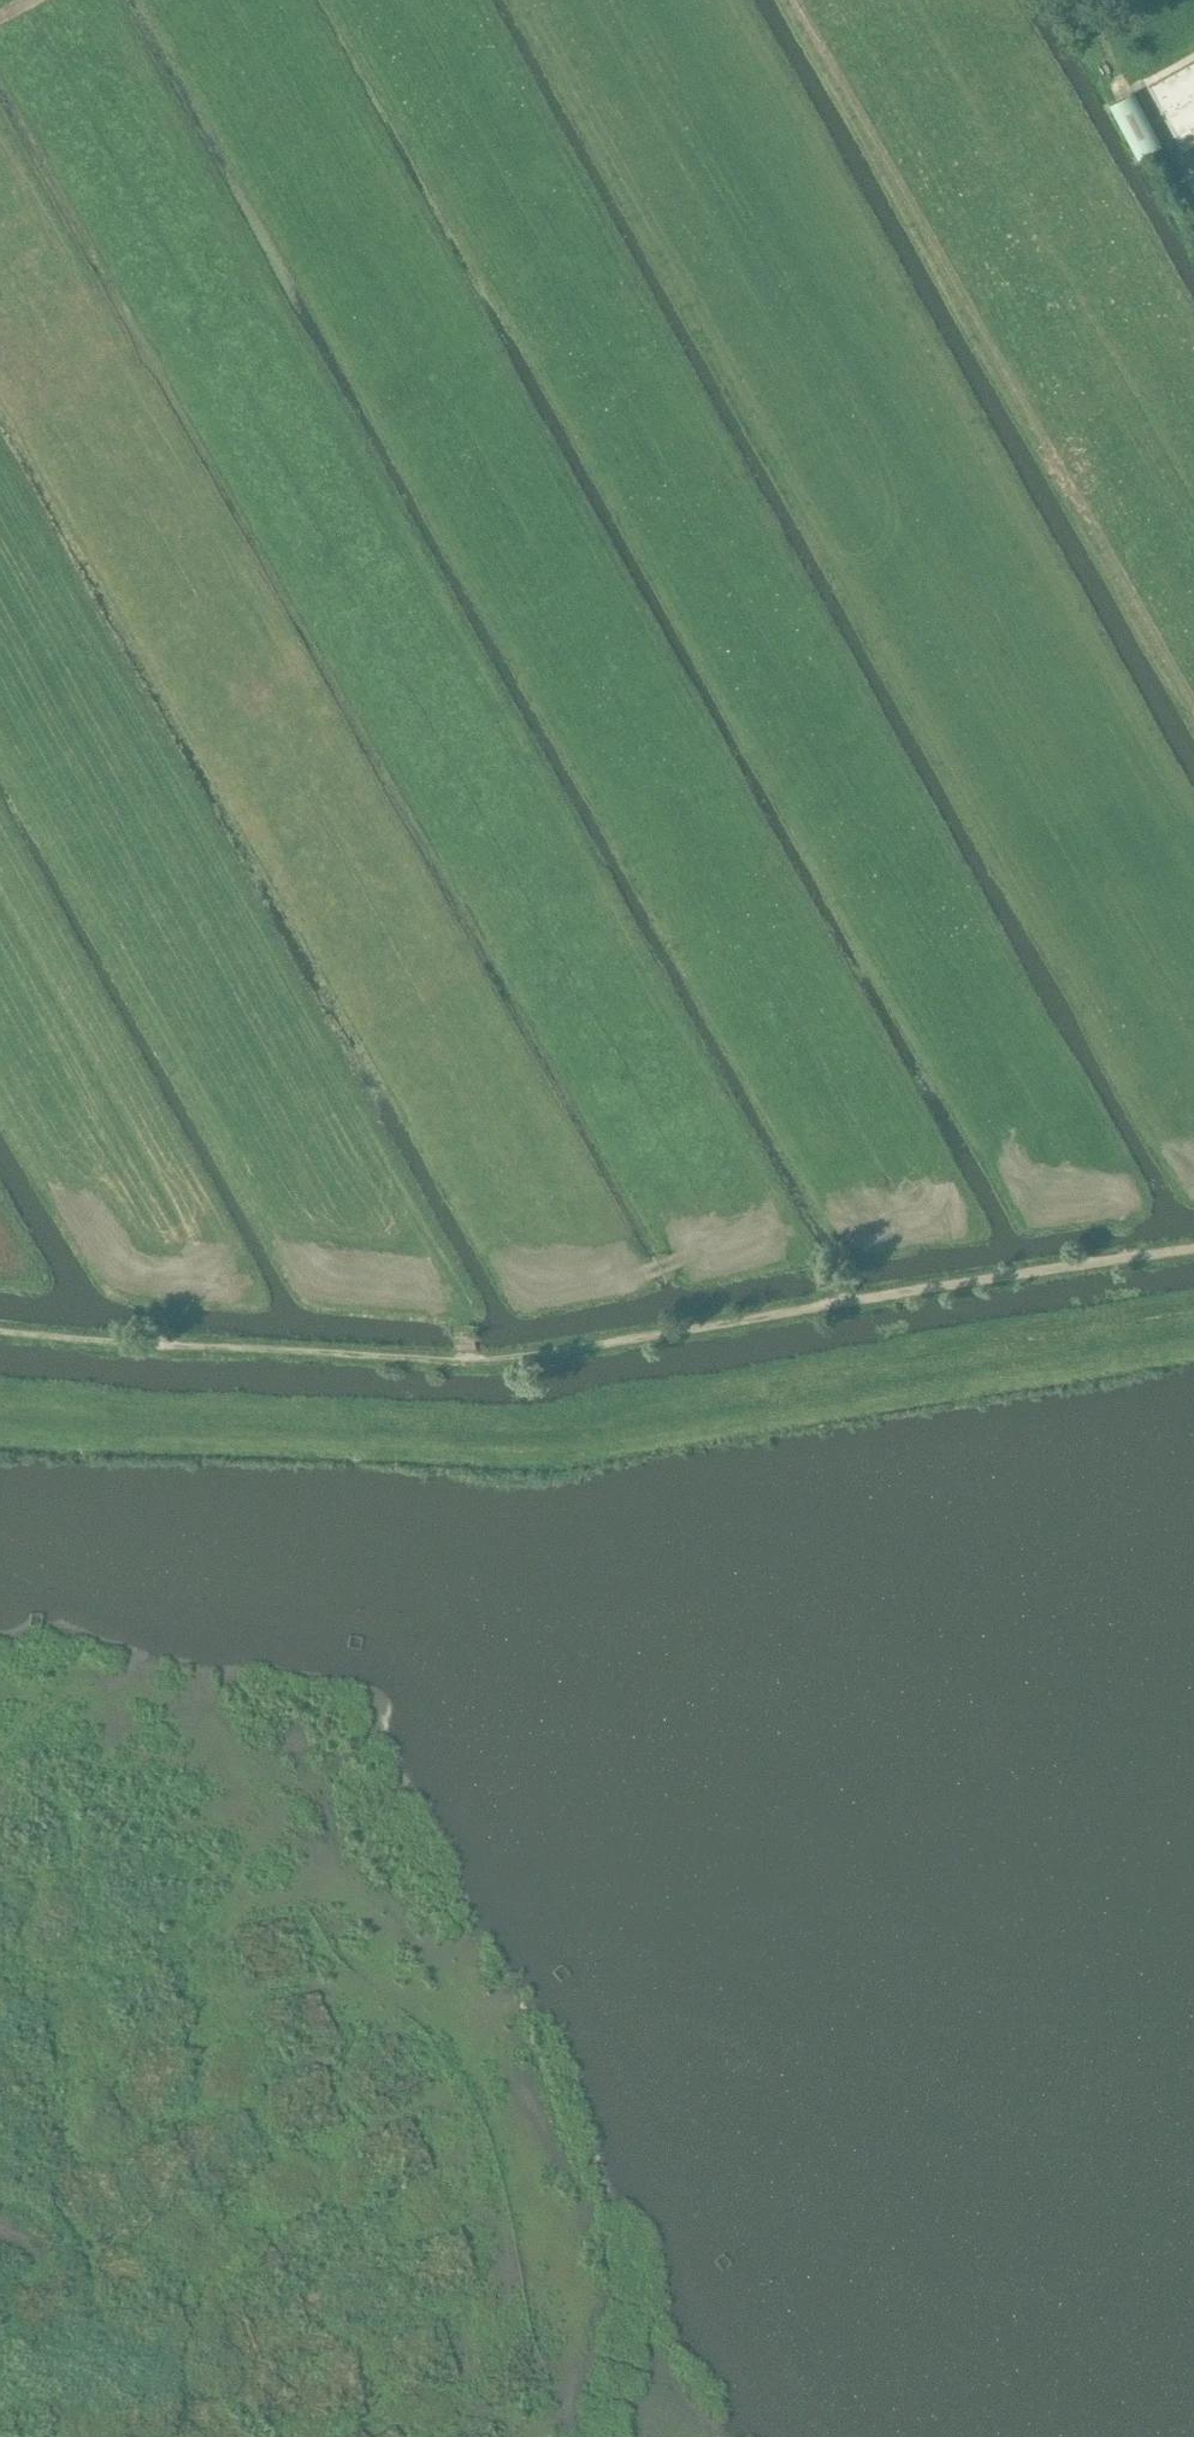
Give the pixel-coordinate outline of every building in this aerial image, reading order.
[(1178,137),(1193,128),(1193,63),(1151,87),(1178,137)] [(1110,105),(1138,159),(1146,155),(1162,146),(1163,146),(1134,92),(1132,94),(1117,101),(1110,105)]
